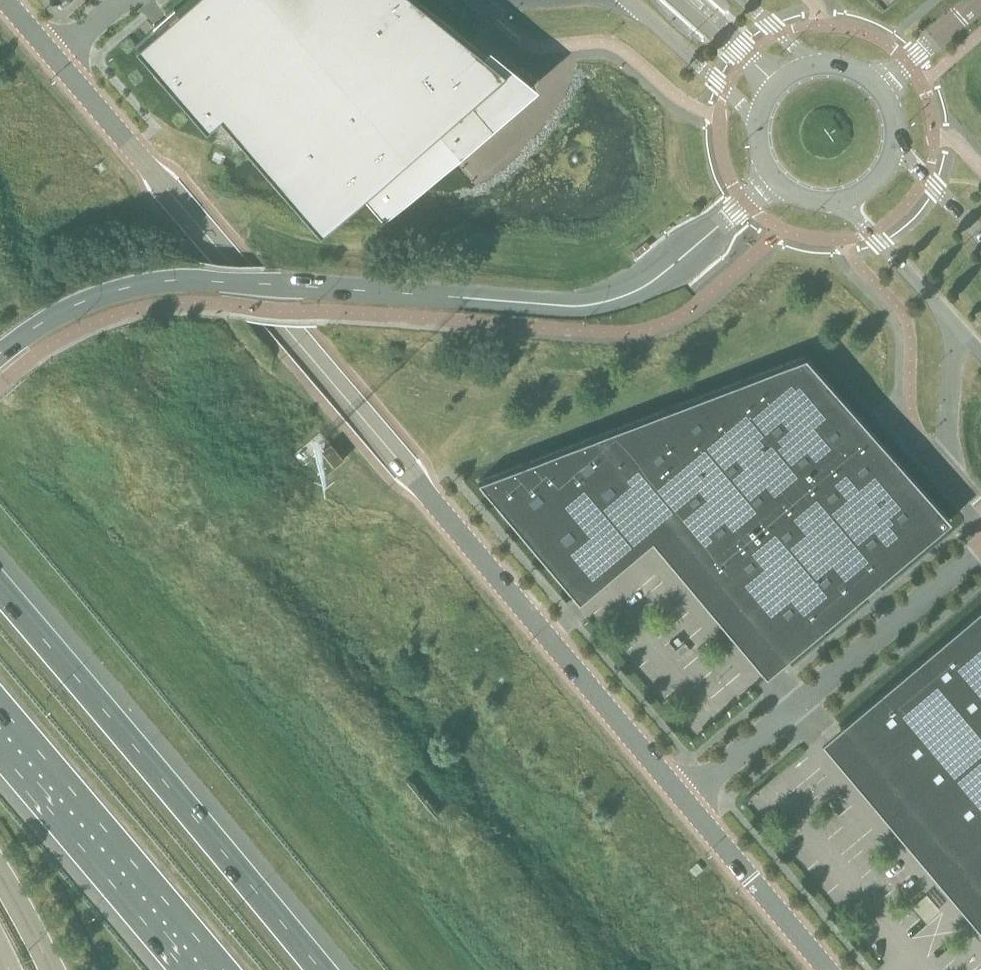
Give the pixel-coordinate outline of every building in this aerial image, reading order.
[(135,46),(144,56),(205,127),(219,115),(244,145),(319,231),(362,194),(380,216),(419,182),(420,181),(464,143),(470,138),(489,122),(489,121),(470,100),(505,71),(418,0),(188,0),(151,31),(135,46)] [(524,537),(563,583),(654,506),(784,660),(862,594),(861,593),(873,582),(874,584),(950,520),(805,356),(477,481),(524,537)] [(839,726),(980,894),(980,606),(839,726)] [(675,649),(682,657),(691,650),(684,642),(675,649)]
